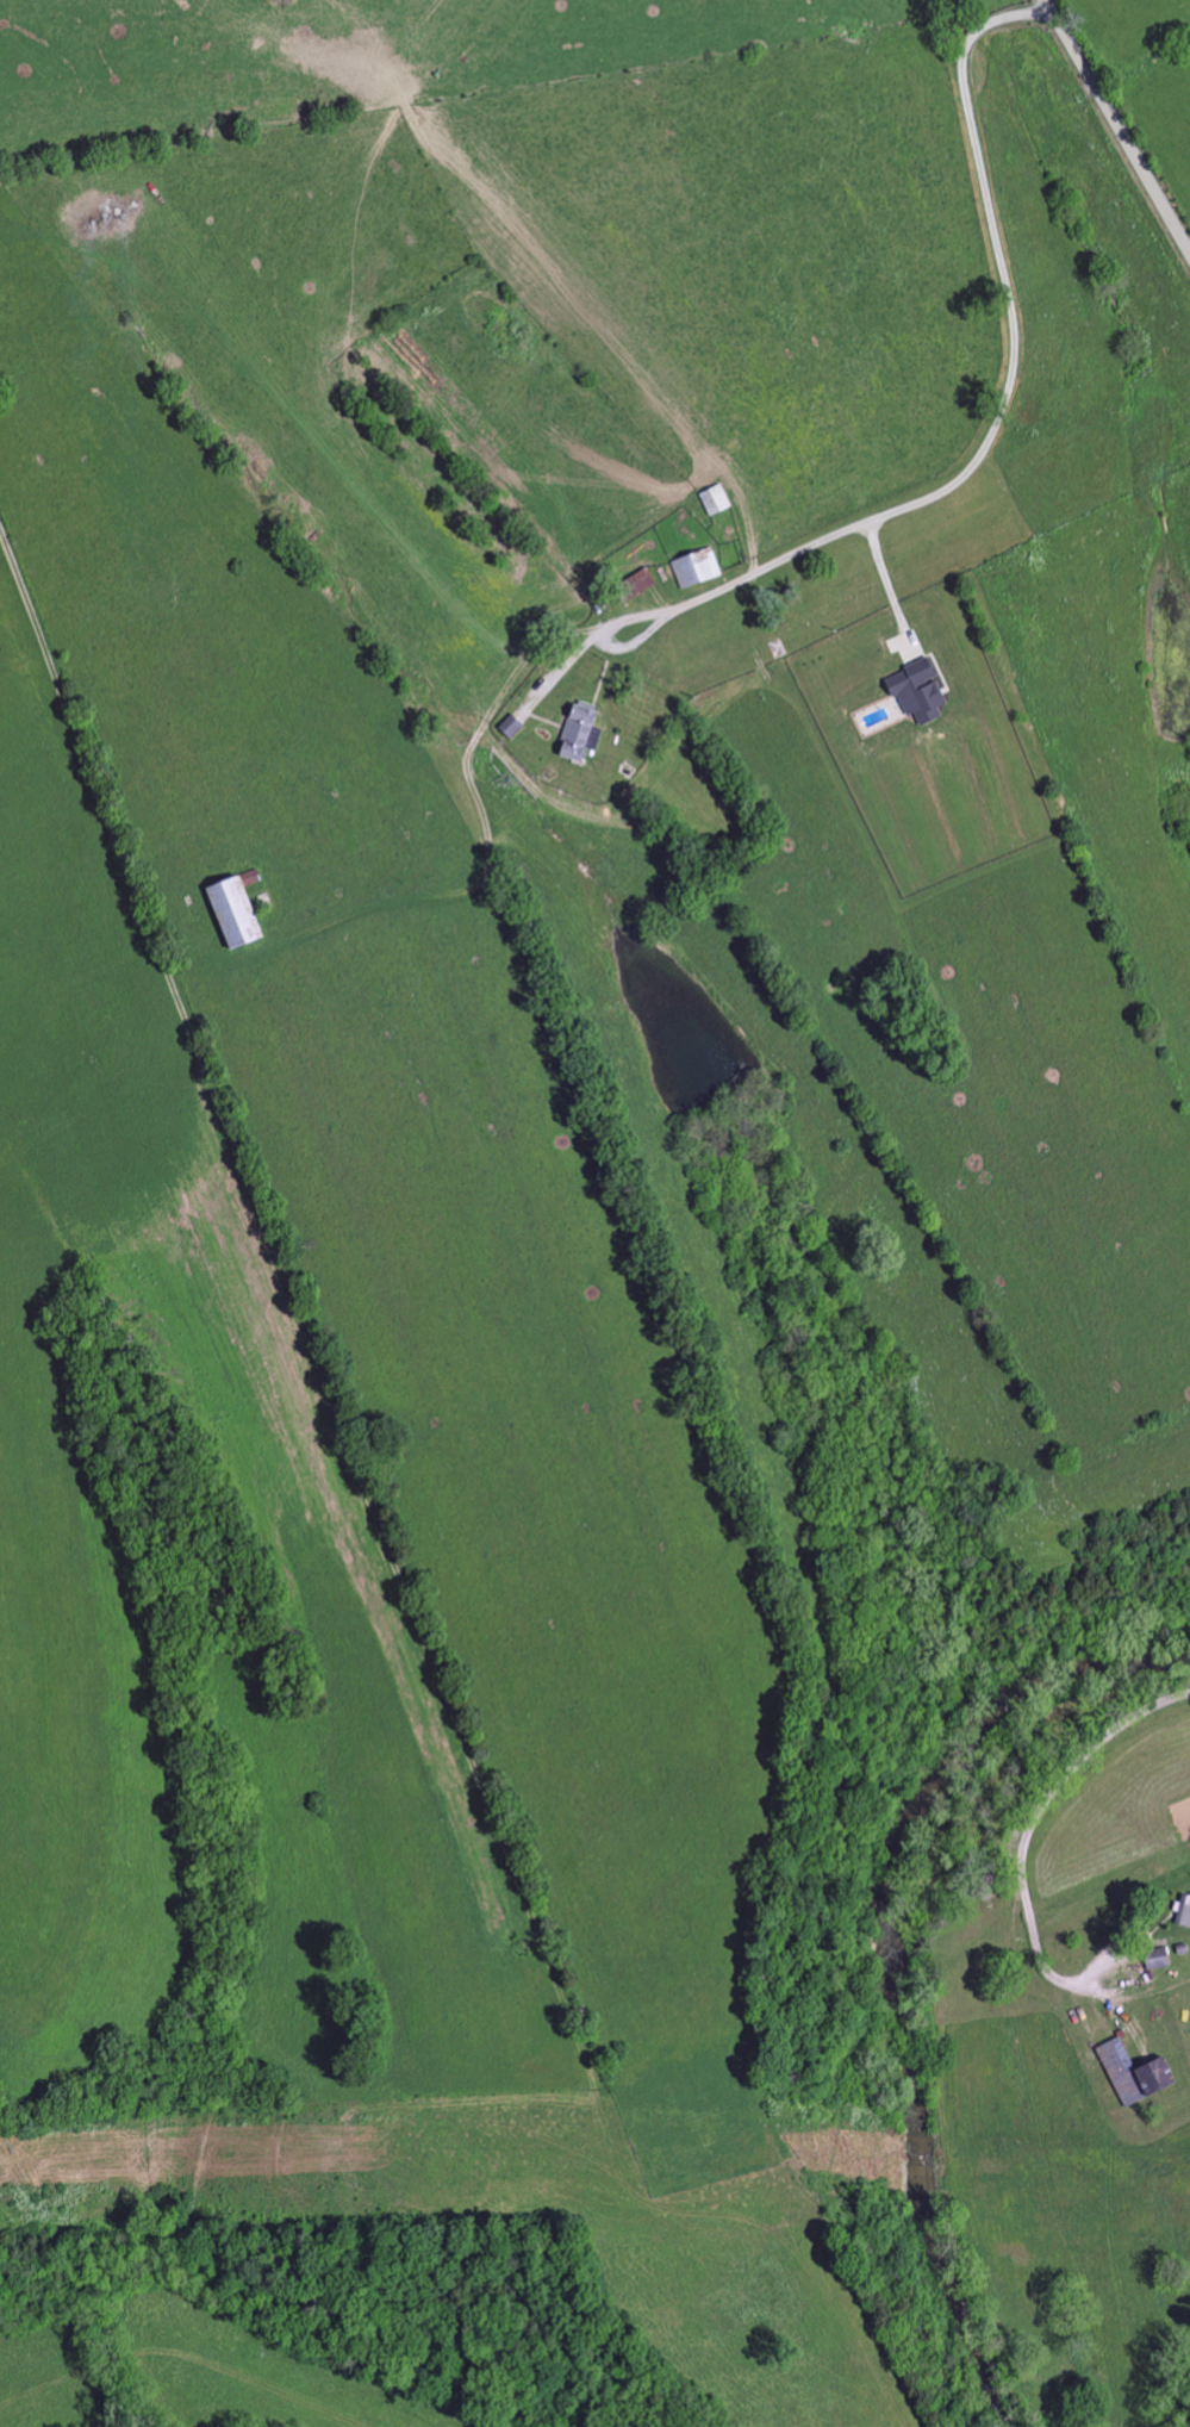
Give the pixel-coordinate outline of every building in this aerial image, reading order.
[(927,728),(949,718),(945,709),(956,704),(934,659),(890,680),(899,700),(904,697),(914,718),(920,714),(927,728)] [(567,741),(577,744),(573,758),(591,764),(595,749),(602,752),(608,731),(603,730),(609,710),(579,701),(567,741)] [(1189,1894),(1186,1904),(1180,1903),(1175,1925),(1189,1928),(1189,1895),(1189,1894)] [(1145,1971),(1168,1967),(1165,1948),(1141,1952),(1145,1971)] [(1159,2055),(1131,2066),(1120,2038),(1097,2047),(1121,2106),(1172,2085),(1159,2055)]
